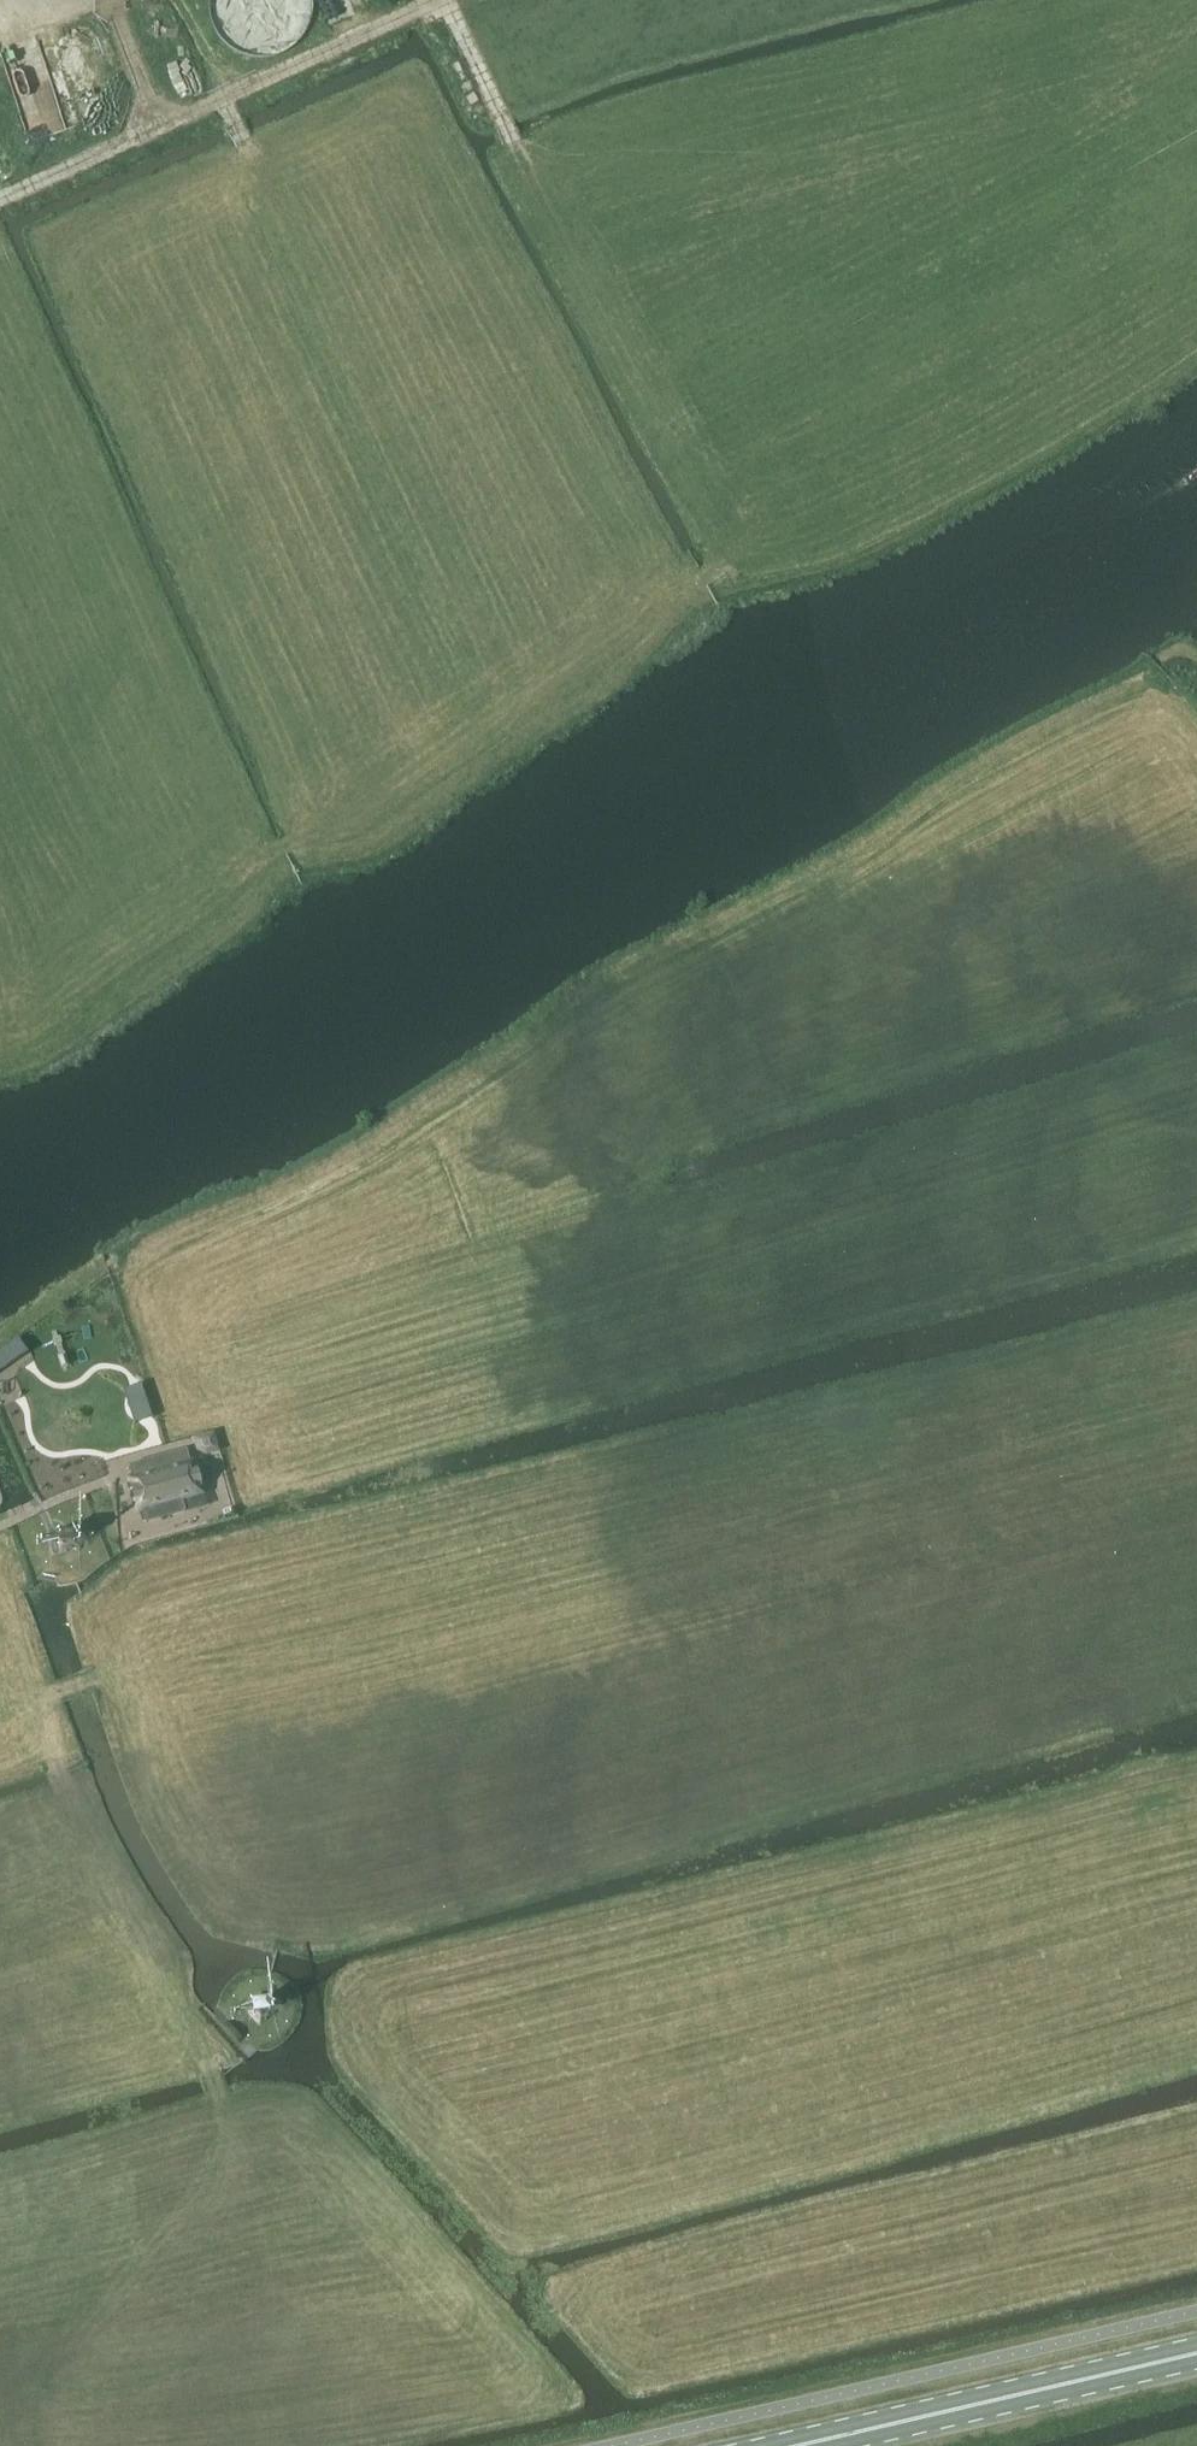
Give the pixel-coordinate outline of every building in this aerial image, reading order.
[(0,1351),(0,1371),(28,1351),(18,1338),(0,1351)] [(134,1479),(128,1480),(138,1513),(143,1512),(147,1523),(185,1512),(182,1502),(204,1495),(194,1462),(190,1463),(186,1451),(131,1467),(134,1479)] [(54,1551),(80,1546),(76,1525),(49,1531),(54,1551)] [(279,2010),(262,1991),(244,2008),(261,2026),(279,2010)]
